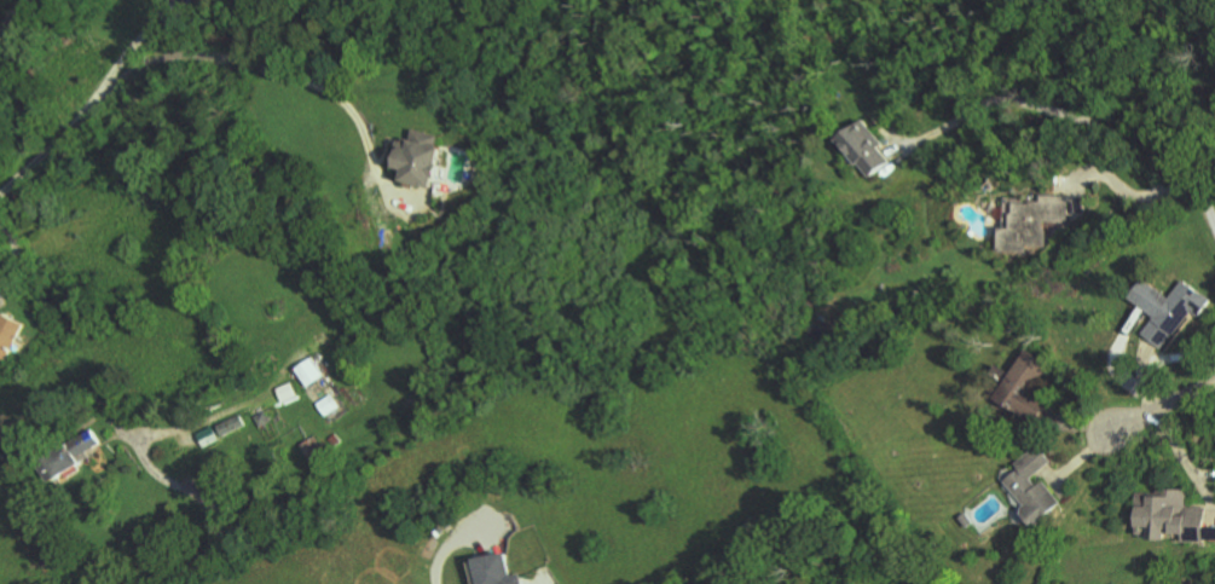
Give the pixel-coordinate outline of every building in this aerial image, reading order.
[(864,179),(890,165),(880,147),(882,146),(868,121),(841,136),(864,179)] [(401,181),(432,189),(444,137),(415,130),(413,141),(403,138),(396,169),(404,170),(401,181)] [(1067,196),(1040,195),(1040,202),(1005,200),(1004,227),(1000,227),(999,253),(1026,254),(1027,247),(1044,247),(1045,223),(1066,224),(1067,196)] [(1170,298),(1146,280),(1131,299),(1156,317),(1143,335),(1164,350),(1192,312),(1199,317),(1211,301),(1184,280),(1170,298)] [(23,325),(1,314),(0,316),(0,360),(4,362),(23,325)] [(1035,422),(1046,403),(1031,395),(1049,365),(1024,350),(996,400),(1035,422)] [(297,368),(306,387),(324,379),(315,360),(297,368)] [(297,398),(293,384),(277,388),(281,402),(297,398)] [(317,405),(326,416),(340,407),(331,395),(317,405)] [(246,425),(241,416),(218,428),(223,438),(246,425)] [(205,447),(221,441),(215,427),(199,434),(205,447)] [(103,445),(97,434),(40,465),(50,483),(93,460),(88,452),(103,445)] [(312,463),(326,455),(314,436),(301,445),(312,463)] [(1052,463),(1038,446),(1014,466),(1019,471),(1006,481),(1029,510),(1023,515),(1034,528),(1062,505),(1037,475),(1052,463)] [(1207,508),(1186,508),(1186,490),(1156,490),(1156,495),(1134,495),(1134,529),(1149,529),(1149,542),(1167,542),(1167,536),(1184,536),(1184,544),(1207,544),(1207,508)] [(474,583),(523,583),(521,572),(512,574),(507,551),(469,559),(474,583)]
